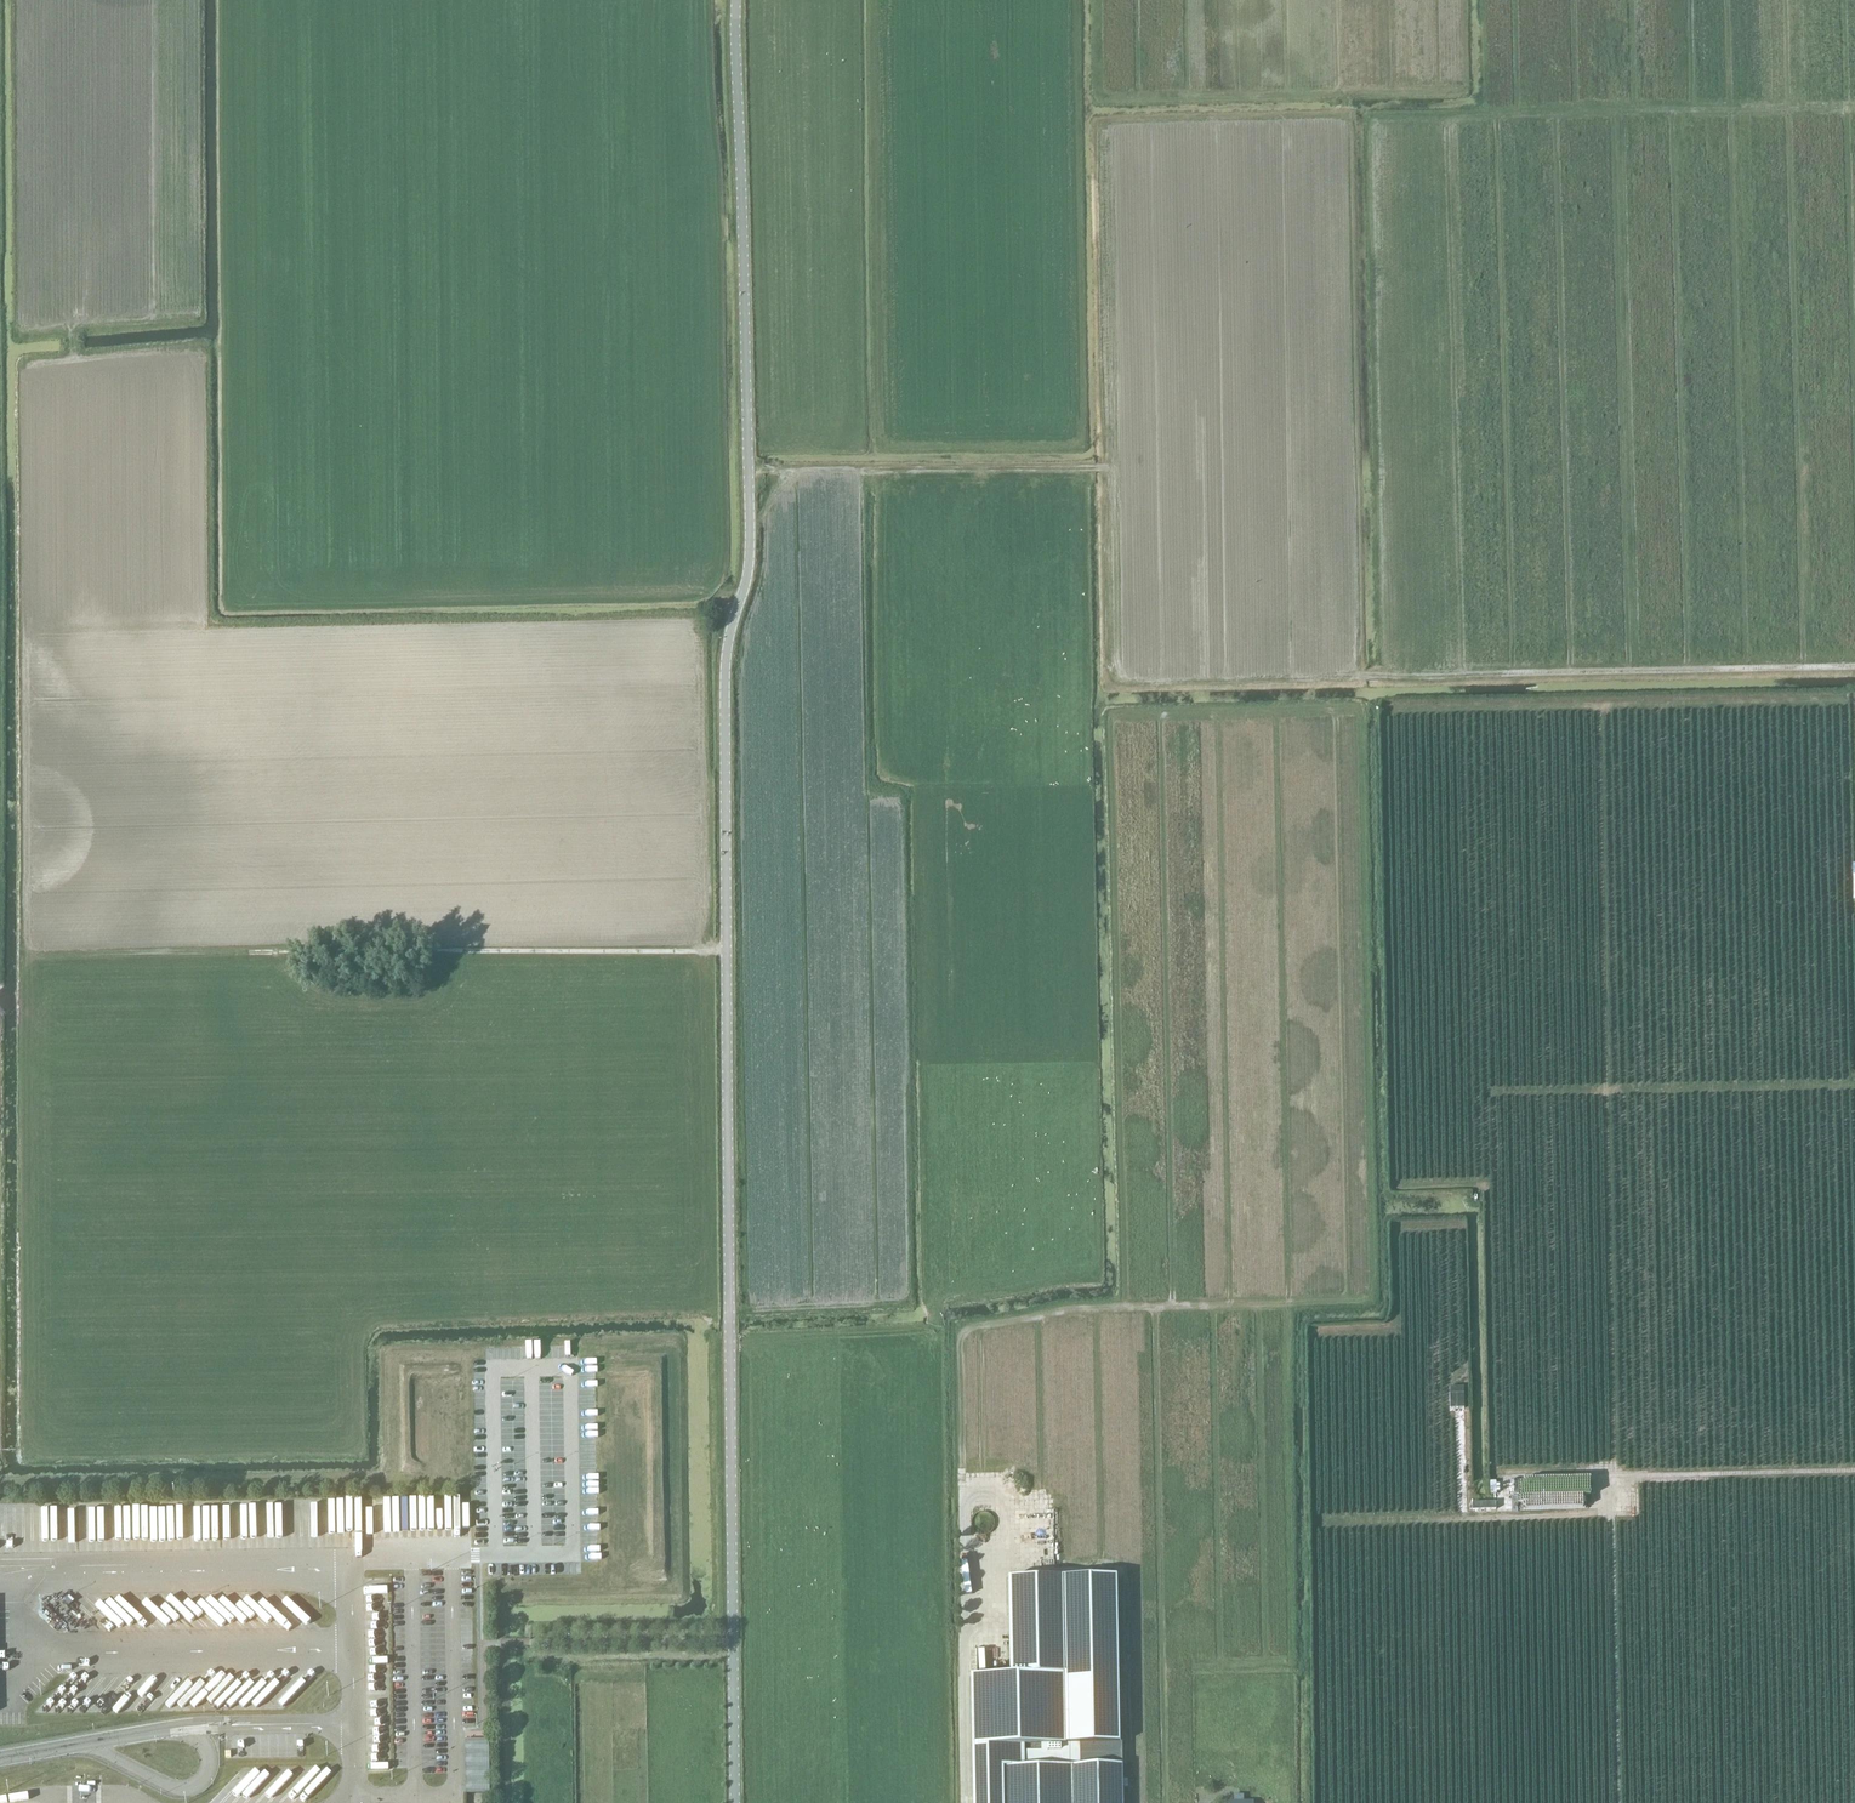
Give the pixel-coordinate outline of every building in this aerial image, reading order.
[(1493,1488),(1513,1488),(1513,1475),(1493,1475),(1493,1488)] [(972,1676),(974,1802),(1124,1802),(1123,1746),(1121,1746),(1118,1577),(1009,1579),(1011,1675),(972,1676)] [(221,1592),(232,1604),(237,1599),(226,1588),(221,1592)] [(194,1603),(198,1599),(189,1590),(185,1594),(194,1603)] [(126,1591),(121,1596),(144,1620),(149,1616),(126,1591)] [(31,1595),(26,1600),(51,1630),(56,1625),(31,1595)] [(239,1603),(234,1607),(247,1620),(251,1616),(239,1603)] [(244,1699),(269,1672),(264,1667),(238,1695),(244,1699)] [(291,1699),(314,1675),(308,1670),(285,1694),(291,1699)]
